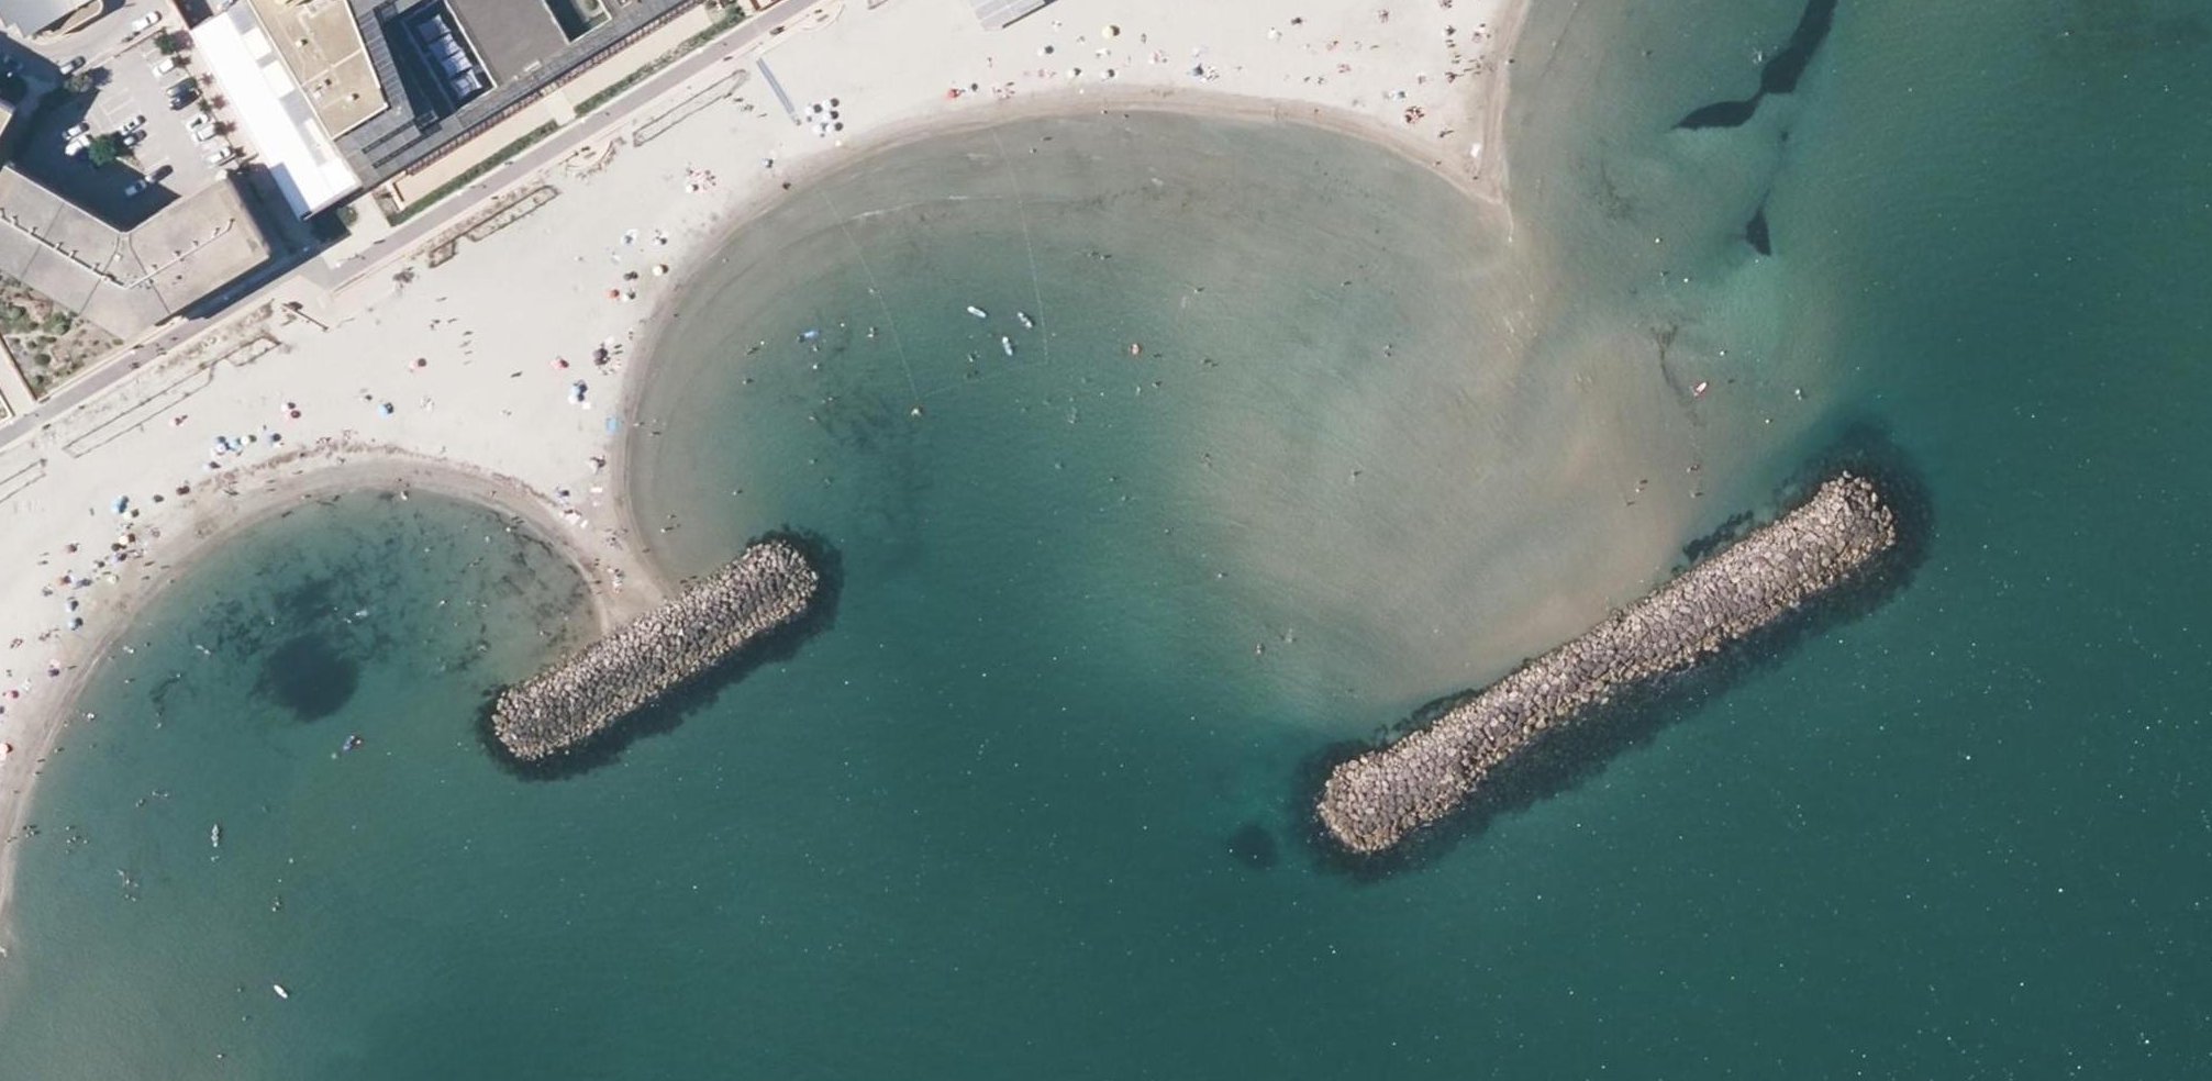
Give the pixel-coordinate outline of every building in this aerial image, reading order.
[(30,32),(42,26),(47,32),(49,35),(53,36),(57,36),(98,13),(101,9),(102,5),(102,0),(0,0),(0,15),(30,32)] [(284,46),(350,157),(327,171),(228,6),(212,15),(212,17),(217,24),(196,36),(298,215),(586,44),(660,0),(629,0),(609,11),(603,0),(501,0),(535,57),(495,79),(450,0),(256,0),(284,46)] [(191,27),(196,36),(217,24),(212,17),(212,15),(191,27)] [(14,106),(0,98),(0,131),(14,106)] [(133,228),(126,226),(13,160),(0,184),(0,259),(135,336),(280,253),(233,171),(142,226),(133,228)]
